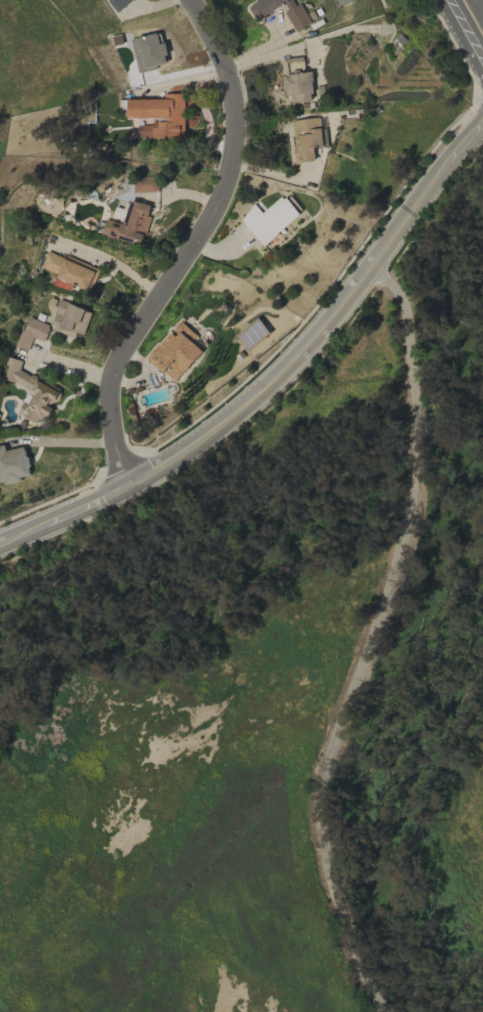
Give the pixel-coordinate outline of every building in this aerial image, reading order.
[(107,0),(114,11),(129,0),(107,0)] [(311,23),(301,2),(292,7),(288,0),(257,0),(258,1),(248,6),(255,20),(283,5),(296,31),(311,23)] [(281,59),(284,95),(290,95),(291,103),(314,101),(311,71),(305,72),(303,56),(281,59)] [(126,98),(126,120),(138,120),(138,138),(184,138),(184,93),(164,93),(164,98),(126,98)] [(291,120),(295,163),(315,161),(313,147),(328,146),(326,127),(320,128),(319,117),(291,120)] [(134,192),(157,191),(156,176),(133,177),(134,192)] [(239,218),(263,246),(302,212),(289,198),(286,201),(281,195),(261,213),(254,205),(239,218)] [(150,206),(125,200),(123,209),(115,207),(112,219),(106,218),(101,234),(143,245),(150,216),(148,216),(150,206)] [(99,269),(81,262),(81,264),(46,251),(39,270),(91,289),(99,269)] [(50,325),(83,335),(91,310),(58,300),(50,325)] [(44,341),(49,324),(25,316),(15,347),(27,350),(31,338),(44,341)] [(147,358),(175,382),(203,351),(192,342),(198,336),(180,320),(147,358)] [(41,425),(51,405),(52,405),(60,390),(17,370),(21,362),(8,356),(0,373),(0,377),(28,390),(17,413),(41,425)] [(31,477),(25,446),(5,450),(4,445),(0,445),(0,483),(31,477)]
